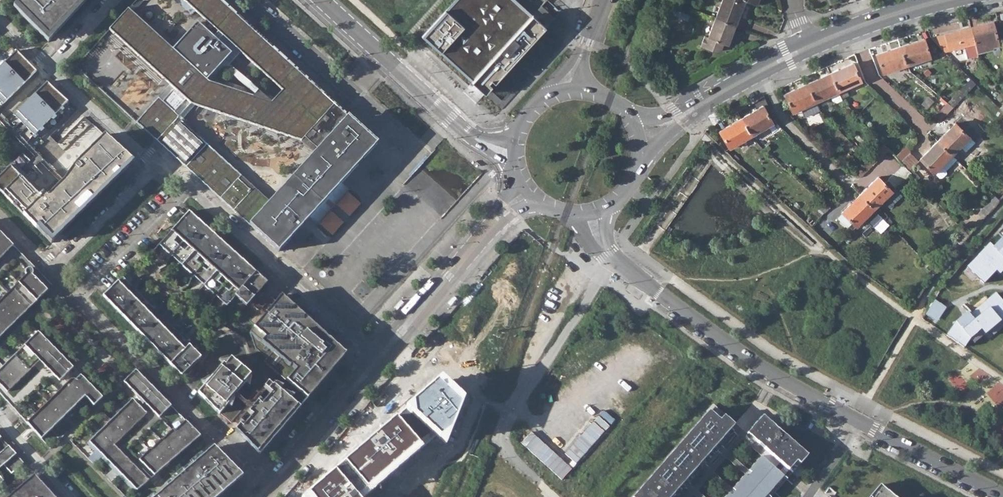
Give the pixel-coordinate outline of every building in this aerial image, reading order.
[(48,42),(88,0),(7,0),(48,42)] [(251,191),(238,179),(241,176),(178,118),(193,101),(304,138),(317,150),(349,119),(283,59),(232,12),(229,10),(230,9),(221,0),(176,0),(192,15),(195,11),(218,32),(213,37),(197,22),(173,49),(133,13),(145,0),(136,0),(109,30),(169,85),(135,122),(234,211),(251,191)] [(485,93),(546,27),(532,15),(516,0),(454,0),(422,36),(480,89),(485,93)] [(715,18),(735,25),(745,1),(743,0),(722,0),(715,18)] [(532,15),(546,27),(554,17),(541,5),(532,15)] [(675,17),(687,21),(690,15),(678,10),(675,17)] [(715,18),(708,37),(705,36),(701,46),(716,52),(720,50),(723,44),(727,45),(735,25),(715,18)] [(975,44),(978,53),(993,49),(992,47),(999,45),(993,22),(971,28),(975,44)] [(971,28),(932,38),(946,53),(965,47),(968,58),(978,55),(978,53),(975,44),(971,28)] [(901,47),(907,66),(931,58),(924,39),(901,47)] [(877,55),(883,74),(907,66),(901,47),(877,55)] [(34,74),(37,77),(39,74),(28,62),(17,51),(0,67),(0,107),(34,74)] [(830,74),(839,92),(861,82),(853,64),(830,74)] [(816,102),(830,96),(832,101),(836,102),(842,100),(839,92),(830,74),(807,84),(816,102)] [(961,91),(966,96),(977,85),(972,80),(961,91)] [(22,144),(24,145),(68,102),(53,88),(47,82),(6,122),(4,120),(1,122),(22,144)] [(793,112),(797,110),(816,102),(807,84),(785,94),(793,112)] [(818,108),(816,102),(797,110),(800,116),(818,108)] [(741,119),(751,136),(773,124),(763,106),(741,119)] [(937,141),(952,155),(961,146),(974,131),(960,118),(937,141)] [(376,144),(349,119),(317,150),(270,202),(249,225),(278,252),(310,217),(341,183),(376,144)] [(720,130),(730,148),(751,136),(741,119),(720,130)] [(978,135),(974,131),(961,146),(965,149),(978,135)] [(929,134),(914,148),(921,155),(936,141),(929,134)] [(23,154),(0,176),(0,191),(7,198),(51,243),(134,161),(105,135),(76,163),(64,180),(47,197),(34,183),(43,174),(23,154)] [(934,173),(942,165),(945,162),(952,155),(937,141),(920,159),(934,173)] [(896,157),(900,162),(909,153),(910,152),(906,147),(896,157)] [(918,161),(909,153),(900,162),(908,170),(918,161)] [(942,165),(934,173),(939,177),(942,177),(946,173),(946,170),(957,160),(952,155),(945,162),(942,165)] [(889,178),(896,186),(910,173),(903,165),(889,178)] [(234,211),(249,225),(270,202),(241,176),(238,179),(251,191),(234,211)] [(860,195),(874,208),(891,191),(878,177),(860,195)] [(341,183),(310,217),(317,225),(349,190),(341,183)] [(894,188),(886,202),(894,206),(902,192),(894,188)] [(842,212),(856,226),(874,208),(860,195),(842,212)] [(977,213),(984,218),(999,201),(993,195),(977,213)] [(189,211),(159,244),(226,305),(229,302),(240,312),(267,282),(189,211)] [(954,240),(960,245),(968,236),(963,230),(954,240)] [(47,290),(41,283),(46,279),(36,268),(31,273),(17,259),(22,255),(12,244),(0,232),(0,337),(47,290)] [(993,247),(989,244),(967,267),(984,284),(995,271),(999,275),(1002,270),(1002,236),(993,247)] [(36,268),(22,255),(17,259),(31,273),(36,268)] [(163,357),(181,376),(201,357),(122,276),(103,296),(163,357)] [(995,293),(968,315),(966,312),(952,323),(946,336),(965,347),(971,339),(980,331),(985,335),(1002,319),(1002,303),(995,293)] [(297,310),(281,296),(250,332),(256,348),(267,358),(264,362),(307,399),(345,354),(297,310)] [(945,307),(934,301),(925,317),(936,323),(945,307)] [(1,387),(0,388),(0,394),(42,438),(56,424),(85,396),(94,406),(103,397),(81,375),(77,378),(73,383),(65,375),(73,368),(38,331),(29,340),(16,352),(5,363),(0,368),(0,385),(1,387)] [(223,363),(198,392),(219,414),(220,413),(221,414),(231,423),(244,408),(233,398),(246,383),(247,382),(245,381),(249,376),(251,374),(231,357),(229,359),(225,364),(224,362),(223,363)] [(125,484),(135,495),(198,435),(141,374),(136,369),(123,382),(137,396),(132,400),(122,410),(109,421),(96,433),(87,442),(112,470),(125,484)] [(464,400),(440,377),(404,412),(446,445),(464,400)] [(253,409),(235,430),(240,435),(259,455),(263,450),(295,413),(300,408),(290,399),(284,394),(273,385),(272,386),(268,382),(264,387),(268,391),(258,402),(252,408),(253,409)] [(694,495),(696,496),(705,496),(698,491),(710,477),(733,496),(735,496),(738,494),(714,472),(726,458),(751,480),(755,475),(730,454),(742,440),(766,462),(786,479),(800,464),(796,461),(789,470),(747,434),(714,405),(709,411),(730,429),(671,496),(692,496),(694,495)] [(560,459),(530,432),(521,442),(561,480),(615,420),(603,411),(560,459)] [(709,411),(633,496),(671,496),(730,429),(709,411)] [(800,464),(807,455),(762,416),(747,434),(789,470),(796,461),(800,464)] [(395,417),(303,496),(366,496),(422,448),(395,417)] [(4,465),(11,473),(24,463),(9,446),(0,454),(0,468),(4,465)] [(155,496),(218,496),(222,493),(240,478),(215,449),(213,447),(155,496)] [(766,462),(755,475),(751,480),(738,494),(735,496),(771,496),(786,479),(766,462)] [(8,496),(19,496),(30,488),(38,496),(52,496),(54,495),(35,474),(8,496)] [(879,485),(869,496),(894,496),(879,485)] [(30,488),(19,496),(38,496),(30,488)]
